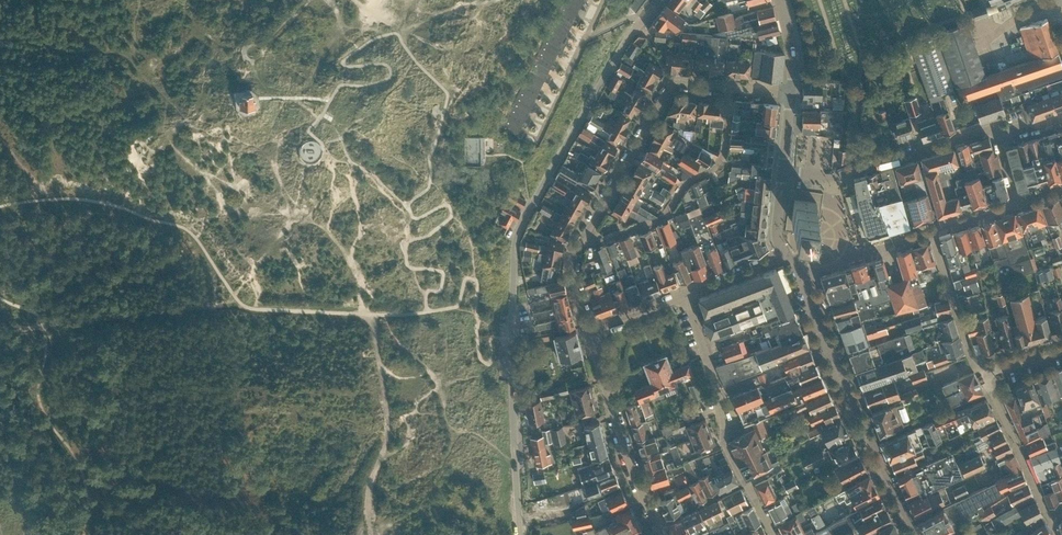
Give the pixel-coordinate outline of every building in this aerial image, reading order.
[(580,6),(567,0),(565,0),(558,13),(577,22),(578,20),(574,18),(580,6)] [(644,0),(635,0),(630,7),(636,12),(644,0)] [(669,2),(679,9),(684,2),(690,7),(691,7),(696,11),(694,13),(700,18),(705,11),(699,7),(690,0),(670,0),(669,2)] [(700,6),(705,11),(712,4),(708,0),(706,0),(700,6)] [(666,5),(648,30),(649,30),(656,30),(663,30),(668,24),(676,30),(684,19),(666,5)] [(989,15),(986,5),(969,10),(972,21),(982,17),(989,15)] [(773,7),(757,11),(759,17),(743,21),(742,15),(739,15),(735,18),(737,28),(753,24),(757,23),(776,19),(773,7)] [(576,25),(577,22),(558,13),(551,28),(566,35),(572,23),(576,25)] [(731,13),(718,16),(721,30),(734,26),(731,13)] [(984,76),(989,90),(991,90),(993,95),(994,94),(996,98),(1000,96),(1001,100),(1022,92),(1049,82),(1049,83),(1050,83),(1061,79),(1061,63),(1047,18),(1020,28),(1031,60),(985,76),(984,76)] [(757,23),(753,24),(754,25),(749,26),(750,31),(758,29),(760,38),(780,33),(777,21),(758,25),(757,23)] [(967,23),(937,33),(956,87),(956,86),(963,105),(970,102),(971,102),(971,101),(976,99),(987,96),(992,95),(993,95),(991,90),(989,90),(984,76),(985,76),(967,23)] [(753,24),(737,28),(725,31),(726,37),(740,39),(739,33),(743,32),(743,33),(750,31),(749,26),(754,25),(753,24)] [(570,37),(566,35),(551,28),(547,36),(566,45),(570,37)] [(666,31),(655,30),(654,40),(665,41),(666,31)] [(682,40),(696,42),(697,34),(683,33),(682,40)] [(941,91),(953,87),(935,33),(909,42),(931,102),(939,99),(943,112),(937,114),(944,135),(955,131),(941,91)] [(562,53),(566,45),(547,36),(543,44),(558,51),(562,53)] [(712,36),(705,36),(703,56),(705,56),(704,60),(696,59),(695,69),(701,70),(700,72),(708,73),(711,42),(712,36)] [(711,42),(708,73),(717,74),(717,71),(723,72),(724,62),(715,61),(715,56),(717,56),(719,43),(711,42)] [(634,43),(627,54),(632,58),(639,46),(634,43)] [(552,63),(558,51),(543,44),(536,58),(555,67),(556,65),(552,63)] [(910,46),(904,48),(908,61),(914,59),(910,46)] [(751,57),(751,58),(753,59),(753,62),(752,77),(760,78),(781,80),(784,52),(761,50),(755,50),(752,49),(751,57)] [(679,69),(680,52),(671,51),(670,56),(667,55),(665,69),(676,70),(676,68),(679,69)] [(680,52),(679,69),(681,69),(681,70),(692,71),(693,58),(691,58),(691,53),(681,52),(680,52)] [(737,76),(739,57),(737,56),(736,62),(726,61),(725,75),(737,76)] [(631,65),(633,61),(626,57),(624,62),(631,65)] [(739,57),(737,76),(749,77),(751,62),(742,61),(742,57),(739,57)] [(554,70),(555,67),(536,58),(529,73),(544,80),(550,68),(554,70)] [(629,74),(633,68),(633,67),(625,63),(622,61),(618,68),(629,74)] [(640,67),(638,70),(654,79),(655,77),(656,77),(661,68),(650,61),(648,63),(646,62),(642,69),(640,67)] [(652,81),(654,79),(638,70),(638,71),(637,73),(641,76),(636,84),(648,91),(653,82),(652,81)] [(538,92),(544,80),(529,73),(522,87),(541,96),(542,94),(538,92)] [(622,78),(614,74),(608,85),(615,90),(622,78)] [(822,87),(822,82),(803,82),(803,97),(808,98),(808,103),(815,103),(815,100),(827,101),(827,97),(830,97),(830,94),(827,94),(827,87),(822,87)] [(540,99),(541,96),(522,87),(515,101),(530,108),(536,96),(540,99)] [(621,95),(640,106),(644,98),(642,97),(645,92),(636,87),(632,94),(624,89),(621,95)] [(1055,113),(1050,96),(1042,99),(1037,87),(1034,88),(1038,100),(1044,117),(1055,113)] [(1048,91),(1050,96),(1055,113),(1061,111),(1061,95),(1059,87),(1048,91)] [(611,89),(608,94),(614,97),(617,92),(611,89)] [(1032,121),(1044,117),(1038,100),(1033,102),(1029,90),(1022,92),(1023,95),(1032,121)] [(915,97),(912,98),(910,93),(904,95),(906,100),(904,101),(909,116),(920,112),(915,97)] [(241,102),(241,109),(255,109),(255,102),(253,102),(253,95),(243,95),(243,102),(241,102)] [(636,113),(640,106),(621,95),(619,99),(627,104),(622,112),(631,117),(634,111),(636,113)] [(976,102),(974,102),(975,105),(974,105),(980,122),(1005,113),(1001,100),(1000,96),(996,98),(988,100),(987,96),(976,99),(976,102)] [(843,99),(833,99),(832,110),(843,110),(843,99)] [(676,100),(668,114),(678,115),(677,121),(680,121),(680,116),(682,116),(682,115),(682,111),(683,112),(685,101),(676,100)] [(735,100),(734,114),(742,115),(743,108),(763,110),(762,122),(776,124),(778,105),(735,100)] [(524,121),(530,108),(515,101),(508,116),(527,125),(528,123),(524,121)] [(680,128),(679,135),(683,137),(692,142),(693,131),(683,130),(685,121),(685,116),(695,117),(696,103),(687,102),(687,101),(685,101),(683,112),(682,111),(682,115),(682,116),(680,116),(680,121),(680,122),(679,127),(680,128)] [(695,124),(694,130),(700,130),(702,117),(708,117),(708,124),(709,124),(710,124),(712,105),(709,105),(709,103),(699,102),(697,116),(697,123),(695,124)] [(709,124),(709,126),(723,127),(725,105),(715,104),(714,105),(712,105),(710,124),(709,124)] [(598,107),(594,113),(600,116),(604,110),(598,107)] [(803,112),(802,133),(815,135),(815,134),(814,134),(814,126),(820,127),(820,118),(842,119),(843,110),(820,110),(820,112),(803,112)] [(886,112),(879,113),(882,123),(888,122),(886,112)] [(899,113),(891,116),(893,123),(892,124),(897,140),(915,134),(910,118),(901,120),(899,113)] [(605,122),(625,132),(629,125),(627,124),(630,119),(621,114),(617,121),(609,116),(605,122)] [(526,127),(527,125),(508,116),(501,129),(516,137),(522,125),(526,127)] [(599,128),(603,122),(592,116),(589,122),(599,128)] [(924,141),(942,135),(935,116),(917,122),(924,141)] [(740,120),(739,125),(743,125),(743,126),(756,127),(755,134),(775,136),(776,124),(762,122),(740,120)] [(621,139),(625,132),(605,122),(602,128),(610,133),(607,139),(616,144),(619,138),(621,139)] [(655,136),(674,147),(674,145),(683,150),(686,143),(673,136),(671,139),(669,138),(673,130),(664,125),(661,130),(659,129),(655,136)] [(590,138),(593,132),(583,127),(580,133),(590,138)] [(1061,131),(1048,135),(1060,179),(1061,179),(1061,133),(1061,131)] [(601,146),(598,152),(609,158),(610,155),(611,156),(616,147),(603,139),(603,138),(594,133),(591,139),(602,145),(601,146)] [(1048,135),(1037,139),(1050,182),(1060,179),(1048,135)] [(672,150),(674,147),(655,136),(651,143),(653,145),(650,150),(659,155),(663,148),(665,149),(666,147),(672,150)] [(746,146),(774,150),(775,138),(755,136),(754,143),(747,142),(746,145),(743,145),(744,138),(730,137),(730,146),(746,146)] [(983,165),(998,161),(996,155),(994,155),(989,138),(967,145),(970,153),(978,150),(983,165)] [(479,139),(463,139),(465,167),(480,166),(479,139)] [(1050,182),(1037,139),(1028,142),(1032,159),(1033,163),(1039,185),(1050,182)] [(1033,163),(1027,142),(1017,145),(1021,161),(1023,161),(1024,165),(1033,163)] [(971,167),(974,166),(976,166),(974,156),(971,157),(967,145),(956,148),(960,164),(962,163),(969,161),(971,167)] [(1020,191),(1028,189),(1022,166),(1016,145),(1006,148),(1017,189),(1020,191)] [(772,162),(774,150),(746,146),(730,146),(729,150),(741,151),(741,149),(743,150),(743,152),(750,153),(750,159),(772,162)] [(960,170),(954,149),(948,150),(921,158),(924,170),(922,170),(920,171),(917,161),(896,167),(910,224),(933,217),(933,216),(935,216),(938,215),(961,208),(955,183),(956,183),(955,177),(961,175),(959,170),(960,170)] [(707,166),(712,156),(700,150),(696,158),(700,160),(700,162),(707,166)] [(609,158),(598,152),(595,158),(590,155),(590,156),(580,151),(577,155),(592,163),(603,170),(609,161),(608,160),(609,158)] [(665,161),(647,151),(641,162),(657,171),(656,173),(674,183),(677,177),(659,167),(661,163),(663,164),(665,161)] [(696,158),(684,152),(676,167),(683,171),(691,175),(693,171),(694,172),(700,162),(700,160),(696,158)] [(576,172),(570,169),(562,164),(558,172),(576,183),(577,180),(593,189),(598,179),(597,179),(602,172),(569,153),(566,157),(577,163),(576,165),(579,167),(576,172)] [(771,176),(772,164),(752,161),(751,169),(743,168),(743,167),(732,166),(731,171),(729,171),(729,176),(742,177),(742,175),(744,175),(744,173),(771,176)] [(977,176),(974,166),(971,167),(969,161),(962,163),(964,169),(969,167),(972,178),(964,180),(973,205),(986,201),(981,185),(982,185),(980,177),(980,176),(977,176)] [(998,161),(983,165),(985,172),(986,171),(988,177),(1002,173),(998,161)] [(1033,163),(1022,166),(1028,189),(1039,185),(1033,163)] [(632,178),(650,188),(653,182),(647,179),(651,173),(639,166),(633,175),(634,175),(632,178)] [(909,225),(895,173),(893,168),(876,173),(878,178),(875,179),(873,173),(867,175),(871,187),(875,203),(880,202),(888,231),(909,225)] [(683,171),(681,175),(683,179),(690,176),(691,175),(683,171)] [(742,175),(742,177),(750,178),(750,185),(770,188),(771,176),(744,173),(744,175),(742,175)] [(875,203),(871,187),(867,175),(854,179),(858,208),(861,218),(860,220),(861,225),(863,226),(866,234),(870,236),(876,234),(880,233),(888,231),(880,202),(875,203)] [(970,206),(973,205),(964,180),(963,175),(961,175),(955,177),(956,183),(955,183),(961,208),(970,206)] [(1008,194),(1002,175),(992,178),(992,176),(984,179),(983,176),(980,177),(982,185),(987,201),(1008,194)] [(568,185),(556,178),(552,186),(563,192),(564,192),(567,187),(568,185)] [(649,190),(650,188),(632,178),(626,189),(638,196),(641,190),(645,192),(643,194),(649,197),(652,191),(649,190)] [(704,193),(699,182),(691,185),(696,196),(704,193)] [(563,192),(563,193),(566,194),(583,205),(584,203),(585,203),(590,194),(578,187),(575,191),(567,187),(564,192),(563,192)] [(745,199),(768,202),(769,190),(747,187),(746,192),(745,199)] [(635,201),(638,196),(626,189),(619,201),(637,211),(644,214),(646,210),(639,206),(640,205),(635,201)] [(526,199),(510,191),(493,223),(500,227),(502,224),(508,227),(513,218),(515,219),(520,210),(513,207),(515,203),(522,206),(526,199)] [(654,198),(662,203),(665,197),(657,192),(654,198)] [(706,192),(704,193),(696,196),(700,206),(708,203),(705,196),(707,195),(706,192)] [(576,217),(583,205),(566,194),(565,196),(570,200),(565,209),(576,217)] [(1041,205),(1048,223),(1061,218),(1061,208),(1059,198),(1041,205)] [(745,199),(742,199),(742,204),(745,204),(744,210),(744,211),(767,213),(768,202),(745,199)] [(795,200),(792,222),(814,225),(817,203),(795,200)] [(636,213),(637,211),(619,201),(618,203),(612,212),(625,219),(630,210),(636,213)] [(703,216),(717,210),(716,208),(714,209),(711,202),(708,203),(700,206),(700,207),(703,216)] [(549,215),(553,209),(543,204),(540,210),(549,215)] [(727,214),(734,211),(732,205),(724,209),(727,214)] [(1037,233),(1039,240),(1044,238),(1040,226),(1046,223),(1040,205),(1028,209),(1036,234),(1037,233)] [(724,267),(707,225),(703,216),(700,207),(686,212),(691,225),(698,243),(699,245),(701,251),(704,250),(712,271),(724,267)] [(570,228),(576,217),(565,209),(562,215),(556,211),(552,218),(570,228)] [(717,210),(703,216),(707,225),(723,218),(720,209),(717,210)] [(1034,242),(1039,240),(1037,233),(1036,234),(1028,209),(1016,213),(1022,232),(1030,229),(1034,242)] [(535,226),(539,219),(537,218),(541,212),(537,210),(530,223),(535,226)] [(744,211),(744,210),(741,210),(740,216),(740,219),(731,223),(732,226),(734,225),(740,223),(766,225),(767,213),(744,211)] [(676,216),(678,222),(675,223),(678,230),(691,225),(686,212),(676,216)] [(1006,259),(993,263),(999,282),(1034,270),(1023,236),(1022,237),(1015,214),(995,221),(995,222),(1001,240),(1006,259)] [(568,231),(570,228),(552,218),(551,220),(557,223),(551,233),(564,240),(569,231),(568,231)] [(699,245),(698,243),(689,247),(688,245),(686,246),(682,247),(681,243),(682,243),(679,236),(679,235),(680,235),(677,231),(672,220),(669,222),(675,238),(680,250),(683,259),(691,279),(710,272),(701,251),(699,245)] [(657,226),(664,244),(675,239),(668,221),(657,226)] [(717,229),(715,222),(709,225),(712,231),(717,229)] [(740,223),(734,225),(736,229),(745,230),(745,236),(764,238),(766,225),(740,223)] [(1006,259),(1001,240),(1000,241),(996,230),(995,230),(992,223),(982,226),(988,246),(992,244),(993,246),(995,246),(999,258),(992,260),(993,263),(1006,259)] [(985,245),(979,226),(968,229),(974,249),(985,245)] [(725,228),(714,233),(716,239),(727,235),(725,228)] [(651,230),(639,234),(645,248),(657,243),(651,230)] [(972,250),(966,230),(954,234),(960,253),(958,253),(961,261),(966,278),(976,274),(975,268),(970,270),(965,251),(970,250),(972,250)] [(961,261),(958,253),(952,234),(939,238),(948,265),(961,261)] [(729,246),(728,247),(732,256),(734,263),(735,262),(748,257),(769,249),(764,238),(745,236),(741,235),(739,235),(740,239),(741,242),(729,247),(729,246)] [(1059,235),(1052,238),(1056,249),(1061,246),(1061,243),(1059,235)] [(503,236),(494,238),(495,245),(505,243),(503,236)] [(638,262),(635,253),(627,236),(619,239),(627,256),(630,265),(638,262)] [(723,240),(716,243),(719,250),(725,266),(734,263),(732,256),(728,247),(729,246),(728,244),(726,239),(723,240)] [(538,251),(539,245),(540,243),(521,240),(519,249),(527,250),(527,248),(538,251)] [(539,252),(559,256),(560,253),(562,243),(548,240),(547,247),(540,245),(539,252)] [(616,242),(608,245),(612,256),(620,253),(616,242)] [(937,268),(935,262),(936,262),(930,243),(911,249),(914,258),(912,259),(920,281),(924,280),(922,273),(937,268)] [(603,246),(594,250),(605,277),(614,273),(603,246)] [(912,259),(909,249),(897,253),(903,270),(901,270),(904,279),(909,278),(911,285),(920,282),(920,281),(912,259)] [(975,252),(975,249),(972,250),(977,267),(982,266),(978,251),(975,252)] [(532,251),(524,250),(522,259),(530,260),(532,251)] [(557,269),(559,259),(559,258),(559,256),(539,252),(538,258),(544,260),(543,266),(544,266),(541,281),(548,282),(548,281),(551,281),(554,268),(557,269)] [(1060,256),(1052,258),(1054,264),(1061,262),(1060,256)] [(880,287),(887,285),(891,284),(888,275),(883,258),(872,261),(876,272),(880,287)] [(681,284),(691,279),(683,259),(673,263),(681,284)] [(854,279),(876,272),(872,261),(850,267),(850,268),(854,279)] [(643,266),(648,278),(638,282),(644,298),(661,292),(649,264),(643,266)] [(674,271),(666,274),(662,264),(653,267),(663,291),(679,284),(674,271)] [(1061,275),(1059,266),(1052,268),(1054,277),(1061,275)] [(632,303),(642,299),(635,280),(633,273),(628,275),(625,268),(619,270),(632,303)] [(784,316),(794,312),(777,268),(699,298),(705,315),(717,310),(718,314),(703,319),(710,336),(717,334),(778,311),(780,316),(783,314),(784,316)] [(825,289),(827,288),(854,279),(850,268),(820,276),(825,289)] [(1038,282),(1053,278),(1054,278),(1051,269),(1035,273),(1038,282)] [(878,302),(891,298),(887,285),(880,287),(876,272),(854,279),(859,295),(846,299),(830,304),(835,318),(858,310),(858,309),(878,302)] [(979,290),(975,277),(962,280),(965,289),(971,287),(973,292),(979,290)] [(595,283),(595,282),(593,278),(583,282),(585,287),(595,283)] [(887,285),(891,298),(896,313),(913,309),(913,312),(919,311),(918,308),(919,307),(911,285),(909,278),(904,279),(891,284),(887,285)] [(611,292),(617,309),(630,304),(620,279),(616,280),(620,289),(616,290),(615,287),(609,289),(611,292)] [(854,279),(827,288),(825,289),(830,302),(846,297),(846,299),(859,295),(854,279)] [(549,290),(551,295),(566,291),(564,280),(527,289),(528,294),(537,292),(537,293),(549,290)] [(920,282),(911,285),(919,307),(927,305),(920,282)] [(617,309),(611,292),(605,295),(601,286),(597,288),(607,313),(617,309)] [(597,317),(607,313),(597,288),(593,290),(596,297),(590,300),(597,317)] [(553,309),(570,304),(567,293),(531,303),(532,308),(552,303),(553,308),(553,309)] [(1028,293),(1010,298),(1018,326),(1013,327),(1017,343),(1024,341),(1050,334),(1045,315),(1035,318),(1028,293)] [(1002,294),(996,296),(999,306),(1005,304),(1002,294)] [(1060,297),(1053,299),(1055,306),(1058,306),(1059,308),(1049,311),(1051,319),(1050,320),(1052,328),(1055,327),(1057,333),(1061,331),(1061,303),(1060,297)] [(936,314),(926,317),(924,311),(918,313),(922,324),(939,319),(953,315),(951,310),(948,300),(933,304),(933,306),(936,314)] [(839,328),(861,321),(860,318),(876,315),(874,309),(879,308),(878,302),(858,309),(858,310),(835,318),(839,328)] [(556,320),(572,315),(570,304),(553,309),(553,308),(533,313),(534,319),(555,314),(556,320)] [(784,327),(798,322),(794,312),(784,316),(783,314),(780,316),(778,311),(717,334),(719,340),(724,338),(749,328),(751,334),(757,331),(758,333),(769,329),(770,331),(784,325),(784,327)] [(996,339),(1001,337),(1004,347),(1017,343),(1008,314),(995,318),(999,331),(990,333),(991,334),(990,334),(992,340),(996,339)] [(572,315),(556,320),(536,325),(537,330),(557,325),(559,330),(575,326),(572,315)] [(992,340),(990,334),(989,330),(991,329),(988,316),(975,319),(976,323),(966,326),(969,335),(976,333),(982,353),(999,348),(996,339),(992,340)] [(921,325),(919,317),(908,320),(912,331),(920,328),(919,325),(921,325)] [(942,329),(944,335),(936,337),(937,342),(945,339),(945,338),(958,334),(953,317),(940,322),(940,324),(936,325),(938,330),(942,329)] [(769,347),(803,333),(798,322),(784,327),(784,325),(770,331),(769,329),(758,333),(761,340),(765,339),(769,347)] [(863,322),(841,329),(844,340),(883,327),(881,322),(875,324),(865,327),(863,322)] [(883,327),(844,340),(848,352),(870,344),(869,339),(888,332),(887,329),(886,329),(886,326),(883,327)] [(582,355),(576,332),(554,337),(560,361),(582,355)] [(803,333),(769,347),(755,352),(761,367),(776,361),(774,355),(780,352),(781,355),(792,351),(793,354),(809,348),(803,333)] [(874,364),(910,351),(904,334),(882,342),(881,341),(849,353),(855,370),(873,363),(874,364)] [(928,367),(948,360),(948,358),(964,352),(959,335),(942,341),(939,342),(941,352),(945,351),(946,354),(926,361),(928,367)] [(743,354),(739,341),(722,347),(727,360),(743,354)] [(910,351),(874,364),(874,365),(856,372),(856,373),(862,387),(862,388),(864,393),(881,387),(879,383),(911,372),(910,371),(917,368),(915,362),(926,359),(922,348),(911,352),(910,351)] [(788,375),(816,365),(815,362),(810,350),(797,356),(782,362),(786,371),(788,375)] [(761,367),(755,352),(716,366),(724,385),(762,370),(761,367)] [(660,368),(670,364),(666,355),(644,364),(647,373),(657,369),(659,375),(662,374),(660,368)] [(659,375),(665,389),(682,382),(680,379),(692,374),(689,364),(672,370),(670,364),(660,368),(662,374),(659,375)] [(821,376),(816,365),(788,375),(762,386),(761,384),(757,385),(763,400),(759,401),(759,402),(737,410),(744,426),(793,405),(807,400),(806,397),(827,388),(821,376)] [(665,389),(659,375),(657,369),(647,373),(651,383),(635,389),(639,401),(640,401),(641,406),(649,403),(647,398),(655,395),(655,393),(665,389)] [(924,370),(910,374),(912,383),(927,378),(924,370)] [(1053,373),(1052,373),(1060,395),(1061,395),(1061,396),(1061,395),(1061,370),(1053,373)] [(770,381),(766,371),(758,375),(762,385),(770,381)] [(950,406),(967,399),(983,393),(974,372),(973,373),(942,386),(950,406)] [(1060,395),(1052,373),(1034,379),(1043,401),(1060,395)] [(884,387),(864,395),(869,406),(887,400),(888,403),(900,399),(901,401),(917,395),(916,390),(900,396),(894,380),(883,384),(884,387)] [(1042,410),(1041,406),(1032,381),(1030,382),(1029,381),(1026,382),(1025,384),(1016,387),(1021,400),(1017,402),(1022,415),(1030,411),(1032,417),(1034,416),(1037,423),(1041,421),(1037,412),(1042,410)] [(701,398),(696,383),(689,385),(695,400),(701,398)] [(569,391),(567,385),(554,389),(556,396),(569,391)] [(763,400),(757,385),(731,395),(737,410),(759,401),(763,400)] [(590,386),(570,391),(573,403),(593,398),(590,386)] [(542,400),(555,397),(554,390),(540,392),(542,400)] [(807,400),(793,405),(795,410),(807,405),(810,412),(833,402),(828,391),(807,400)] [(1030,411),(1022,415),(1017,402),(1015,396),(1004,400),(1015,424),(1012,425),(1014,428),(1017,426),(1025,443),(1042,435),(1037,424),(1037,423),(1034,416),(1032,417),(1030,411)] [(596,410),(593,398),(573,403),(576,416),(596,410)] [(895,403),(895,404),(872,413),(880,434),(903,425),(896,407),(910,401),(909,398),(901,401),(901,400),(895,403)] [(544,420),(540,400),(526,403),(529,422),(544,420)] [(967,429),(995,418),(986,400),(952,414),(952,413),(934,421),(937,428),(940,435),(947,432),(948,435),(960,431),(956,423),(963,420),(967,429)] [(655,418),(649,403),(641,406),(640,401),(625,406),(631,424),(647,419),(648,420),(655,418)] [(703,410),(699,402),(687,407),(690,415),(703,410)] [(840,415),(834,404),(808,417),(812,424),(824,418),(826,422),(840,415)] [(1042,410),(1045,417),(1050,415),(1047,404),(1041,406),(1042,410)] [(807,431),(809,436),(821,431),(828,446),(849,435),(845,426),(845,427),(841,418),(828,425),(823,427),(821,424),(807,431)] [(691,439),(710,431),(706,419),(686,427),(691,439)] [(978,427),(981,433),(972,438),(974,444),(984,440),(983,438),(1002,429),(996,419),(978,427)] [(652,432),(648,420),(632,426),(637,440),(647,437),(646,433),(652,432)] [(686,428),(684,421),(661,429),(663,435),(673,432),(674,433),(686,428)] [(756,430),(759,438),(767,434),(760,421),(751,425),(754,430),(755,430),(755,431),(756,430)] [(922,426),(928,440),(921,442),(923,447),(941,440),(933,421),(922,426)] [(587,443),(604,438),(599,422),(583,426),(584,431),(581,432),(583,437),(585,436),(587,443)] [(1037,424),(1042,435),(1048,433),(1043,422),(1037,424)] [(566,442),(563,426),(551,429),(555,445),(566,442)] [(921,442),(915,429),(883,443),(890,461),(921,448),(923,447),(921,442)] [(549,430),(542,431),(545,444),(551,442),(549,430)] [(760,438),(759,438),(756,430),(755,431),(729,443),(740,467),(746,479),(773,465),(764,447),(763,447),(759,439),(760,438)] [(1012,450),(1002,430),(990,436),(996,448),(993,449),(997,457),(1012,450)] [(710,431),(691,439),(696,451),(715,443),(710,431)] [(807,431),(799,435),(801,440),(809,436),(807,431)] [(544,443),(542,436),(532,438),(537,464),(551,462),(550,454),(546,455),(544,443)] [(649,439),(637,442),(642,457),(653,453),(653,450),(659,448),(655,437),(649,439)] [(1045,452),(1053,449),(1059,447),(1056,440),(1046,444),(1043,437),(1025,445),(1030,455),(1045,450),(1045,452)] [(604,438),(587,443),(588,449),(586,449),(587,455),(590,454),(591,459),(608,455),(604,438)] [(854,445),(851,438),(829,449),(832,455),(836,453),(841,464),(858,456),(853,445),(854,445)] [(683,462),(676,445),(670,447),(676,464),(683,462)] [(976,452),(973,445),(963,449),(966,456),(976,452)] [(921,448),(890,461),(895,473),(918,463),(916,458),(919,457),(920,459),(925,457),(921,448)] [(1053,449),(1045,452),(1045,450),(1030,455),(1035,469),(1037,469),(1052,464),(1055,475),(1056,478),(1061,476),(1061,470),(1053,449)] [(805,466),(825,456),(821,450),(802,459),(805,466)] [(959,459),(956,460),(952,451),(927,462),(920,465),(913,469),(913,468),(896,476),(906,497),(906,496),(909,501),(921,496),(922,497),(943,487),(942,485),(963,475),(962,475),(985,465),(980,454),(961,463),(959,459)] [(642,458),(647,471),(664,466),(660,452),(642,458)] [(1021,469),(1014,454),(1005,459),(998,463),(999,465),(1006,462),(1012,473),(1021,469)] [(571,458),(573,464),(582,462),(580,455),(571,458)] [(604,458),(578,469),(583,483),(593,479),(593,480),(614,471),(610,460),(608,457),(604,459),(604,458)] [(728,461),(726,457),(720,459),(725,470),(721,472),(729,488),(738,483),(728,461)] [(835,493),(856,482),(854,477),(867,470),(861,459),(831,475),(833,479),(839,476),(842,482),(836,486),(838,490),(834,491),(835,493)] [(708,498),(692,467),(689,461),(683,464),(685,470),(688,469),(694,481),(688,483),(698,503),(708,498)] [(1041,480),(1055,475),(1052,464),(1037,469),(1041,480)] [(719,492),(708,468),(707,466),(702,469),(705,475),(698,478),(707,495),(718,489),(719,492)] [(712,466),(708,468),(719,492),(729,488),(721,472),(715,474),(712,466)] [(672,473),(667,474),(665,467),(647,473),(651,486),(669,480),(674,476),(672,473)] [(544,472),(533,475),(535,483),(540,482),(540,479),(545,478),(544,472)] [(598,480),(579,488),(580,492),(581,491),(584,499),(591,496),(603,492),(603,491),(619,485),(615,474),(599,480),(598,480)] [(683,474),(674,479),(678,487),(688,482),(683,474)] [(869,475),(856,482),(835,493),(836,494),(835,495),(838,502),(844,498),(846,502),(851,499),(856,508),(880,495),(869,475)] [(1056,478),(1051,480),(1054,489),(1059,501),(1061,499),(1061,476),(1056,478)] [(768,478),(755,485),(764,504),(777,497),(768,478)] [(795,480),(785,485),(789,492),(799,487),(795,480)] [(917,521),(924,534),(935,534),(952,526),(953,528),(972,516),(982,510),(985,509),(983,505),(1003,494),(997,481),(963,497),(940,508),(917,521)] [(1054,489),(1051,491),(1047,482),(1041,485),(1044,493),(1049,507),(1059,501),(1054,489)] [(678,487),(674,489),(675,491),(679,499),(691,492),(687,483),(678,487)] [(1022,487),(1013,491),(1007,494),(1012,505),(1033,495),(1028,484),(1022,487)] [(964,485),(952,490),(956,499),(968,493),(964,485)] [(909,501),(908,502),(916,519),(934,510),(933,509),(951,501),(944,487),(943,487),(922,497),(921,496),(909,501)] [(666,499),(659,502),(667,518),(680,512),(680,511),(685,509),(679,499),(675,491),(674,489),(664,493),(666,499)] [(729,512),(748,503),(741,489),(722,498),(718,500),(718,501),(723,509),(727,507),(729,512)] [(622,490),(598,501),(604,513),(628,502),(622,490)] [(776,501),(768,505),(776,522),(792,514),(785,500),(784,496),(776,500),(776,501)] [(884,509),(886,508),(881,497),(859,509),(845,516),(845,517),(829,526),(833,534),(856,534),(862,532),(863,534),(867,534),(893,521),(886,509),(884,510),(884,509)] [(1034,497),(1014,506),(1017,511),(1019,509),(1026,522),(1032,519),(1036,529),(1044,522),(1041,515),(1043,514),(1036,501),(1034,497)] [(725,513),(723,509),(718,501),(709,505),(718,525),(719,524),(720,525),(725,523),(721,515),(725,513)] [(791,505),(795,512),(801,508),(797,502),(791,505)] [(718,525),(709,505),(699,510),(709,529),(716,525),(718,525)] [(814,505),(807,509),(812,517),(819,514),(814,505)] [(995,515),(990,506),(985,509),(982,510),(987,519),(995,515)] [(998,516),(994,519),(998,526),(1017,516),(1015,512),(1017,511),(1014,506),(998,515),(998,516)] [(752,507),(750,508),(737,514),(744,531),(761,523),(752,507)] [(584,509),(576,511),(577,518),(586,515),(584,509)] [(584,533),(585,534),(631,534),(641,530),(631,509),(612,518),(614,522),(606,526),(596,531),(594,528),(584,533)] [(698,510),(690,514),(699,534),(707,530),(704,523),(705,523),(698,510)] [(802,527),(799,521),(805,518),(802,512),(795,515),(796,517),(779,526),(783,534),(786,534),(802,527)] [(729,521),(730,522),(735,520),(732,513),(726,516),(729,521)] [(699,534),(690,514),(681,518),(682,519),(689,534),(700,534),(699,534)] [(571,521),(574,530),(591,525),(589,516),(571,521)] [(682,519),(670,525),(675,534),(689,534),(682,519)] [(730,522),(729,521),(720,525),(710,530),(712,533),(717,530),(720,534),(728,534),(735,532),(730,522)] [(867,534),(899,534),(893,521),(867,534)] [(1028,534),(1051,534),(1052,534),(1045,522),(1044,522),(1036,529),(1028,534)] [(954,533),(962,528),(960,524),(953,528),(939,534),(955,534),(954,533)] [(746,534),(747,534),(766,534),(762,526),(746,534)]
